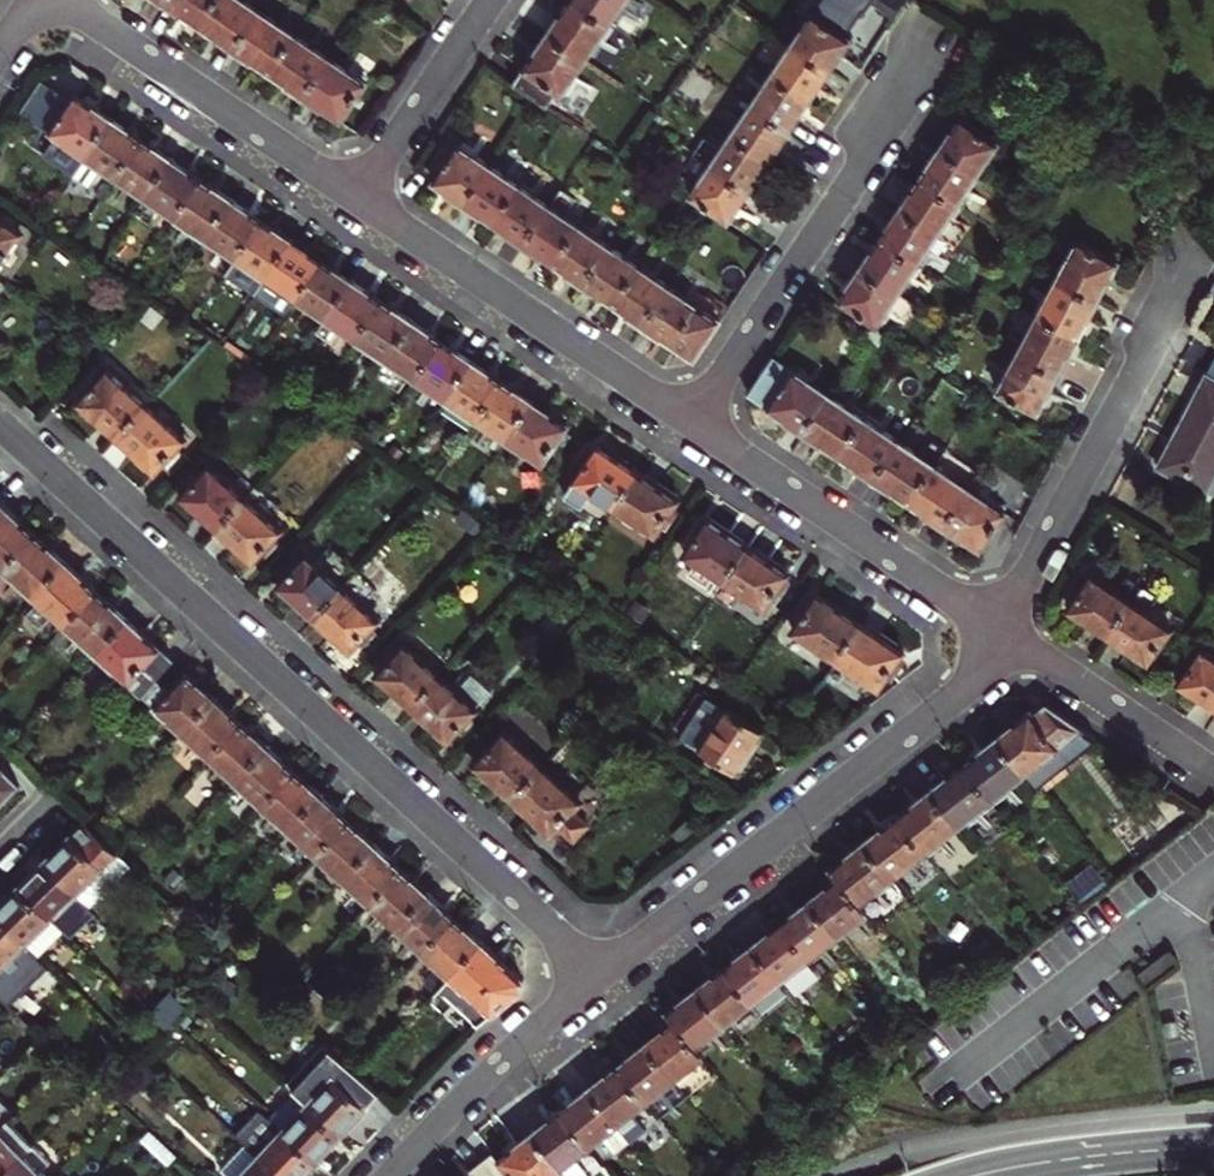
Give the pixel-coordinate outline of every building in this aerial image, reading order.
[(200,25),(217,0),(166,0),(165,1),(185,15),(200,25)] [(261,11),(244,0),(217,0),(200,25),(220,39),(235,49),(261,11)] [(586,59),(609,24),(574,0),(570,0),(562,12),(548,33),(586,59)] [(609,24),(625,0),(574,0),(609,24)] [(269,72),(295,34),(261,11),(235,49),(256,63),(269,72)] [(792,46),(830,71),(841,55),(851,40),(813,14),(792,46)] [(556,92),(561,95),(586,59),(548,33),(533,55),(513,84),(547,107),(556,92)] [(295,34),(269,72),(289,85),(304,95),(330,57),(295,34)] [(820,85),(830,71),(792,46),(776,35),(765,51),(781,61),(772,75),(809,101),(820,85)] [(342,120),(367,82),(330,57),(304,95),(327,110),(342,120)] [(809,101),(772,75),(752,105),(789,131),(800,115),(809,101)] [(51,131),(66,141),(55,158),(76,173),(113,119),(98,109),(76,94),(51,131)] [(778,147),(789,131),(752,105),(732,136),(769,161),(778,147)] [(932,141),(970,167),(991,135),(953,110),(942,126),(932,141)] [(128,129),(113,119),(76,173),(91,183),(102,166),(117,176),(142,139),(128,129)] [(759,176),(769,161),(732,136),(722,150),(704,137),(693,153),(694,154),(749,191),(759,176)] [(158,149),(142,139),(117,176),(148,196),(173,159),(158,149)] [(465,203),(490,165),(454,141),(429,179),(450,193),(465,203)] [(950,196),(970,167),(932,141),(922,156),(912,171),(950,196)] [(749,191),(694,154),(684,169),(701,180),(691,196),(728,221),(740,204),(749,191)] [(173,159),(148,196),(137,214),(151,223),(162,206),(178,217),(203,179),(188,169),(173,159)] [(478,212),(495,223),(520,185),(490,165),(465,203),(478,212)] [(950,196),(912,171),(900,188),(892,201),(930,227),(946,238),(957,223),(940,212),(950,196)] [(221,192),(203,179),(178,217),(208,237),(234,200),(221,192)] [(524,243),(550,205),(520,185),(495,223),(513,235),(524,243)] [(554,263),(580,225),(564,215),(575,199),(561,189),(550,205),(524,243),(539,252),(554,263)] [(234,200),(208,237),(238,257),(263,220),(247,209),(234,200)] [(909,257),(930,227),(892,201),(881,216),(872,231),(909,257)] [(24,234),(0,218),(0,269),(24,234)] [(276,229),(263,220),(238,257),(268,278),(293,240),(276,229)] [(571,274),(584,283),(610,245),(580,225),(554,263),(571,274)] [(851,261),(889,287),(909,257),(872,231),(861,247),(851,261)] [(298,298),(323,260),(308,250),(293,240),(268,278),(298,298)] [(1079,240),(1059,279),(1099,300),(1109,281),(1119,262),(1079,240)] [(614,303),(639,265),(610,245),(584,283),(599,293),(614,303)] [(339,271),(323,260),(298,298),(328,318),(354,281),(339,271)] [(906,298),(889,287),(851,261),(841,276),(831,292),(869,318),(879,302),(896,313),(906,298)] [(629,313),(644,323),(669,286),(639,265),(614,303),(629,313)] [(0,278),(0,295),(8,284),(0,278)] [(1039,315),(1079,337),(1088,321),(1099,300),(1059,279),(1039,315)] [(354,281),(328,318),(359,339),(384,301),(368,291),(354,281)] [(721,320),(669,286),(644,323),(666,338),(696,358),(721,320)] [(400,312),(384,301),(359,339),(388,359),(414,321),(400,312)] [(1020,353),(1059,374),(1070,353),(1079,337),(1039,315),(1020,353)] [(418,378),(443,341),(427,330),(414,321),(388,359),(418,378)] [(458,351),(443,341),(418,378),(448,399),(473,362),(458,351)] [(1059,374),(1020,353),(999,391),(1039,412),(1049,394),(1059,374)] [(805,431),(830,394),(773,355),(748,393),(781,415),(805,431)] [(448,399),(478,419),(503,382),(489,372),(473,362),(448,399)] [(98,419),(118,438),(149,404),(110,368),(79,402),(98,419)] [(1206,375),(1183,418),(1158,468),(1205,493),(1213,475),(1213,379),(1206,375)] [(519,392),(503,382),(478,419),(508,440),(533,402),(519,392)] [(824,443),(841,455),(866,418),(830,394),(805,431),(824,443)] [(552,414),(533,402),(508,440),(544,464),(569,426),(552,414)] [(188,439),(149,404),(118,438),(134,452),(157,473),(188,439)] [(876,478),(900,441),(866,418),(841,455),(861,468),(876,478)] [(894,491),(910,502),(935,465),(900,441),(876,478),(894,491)] [(614,512),(639,474),(619,460),(597,445),(561,498),(576,507),(586,492),(614,512)] [(246,498),(211,465),(183,497),(202,514),(218,529),(246,498)] [(945,526),(970,488),(935,465),(910,502),(926,512),(945,526)] [(639,474),(614,512),(656,541),(682,502),(660,488),(639,474)] [(1007,513),(988,500),(996,487),(978,476),(970,488),(945,526),(967,540),(981,550),(1007,513)] [(407,490),(395,478),(384,490),(397,502),(407,490)] [(282,530),(246,498),(218,529),(236,545),(253,561),(282,530)] [(0,511),(0,563),(5,568),(36,534),(25,524),(17,517),(5,506),(0,511)] [(681,557),(724,585),(749,548),(727,533),(706,519),(681,557)] [(5,568),(36,596),(67,562),(53,549),(36,534),(5,568)] [(768,561),(749,548),(724,585),(766,614),(791,577),(768,561)] [(316,561),(344,587),(358,572),(335,551),(328,559),(322,554),(316,561)] [(295,599),(315,618),(344,587),(316,561),(308,555),(280,586),(295,599)] [(67,562),(36,596),(68,625),(99,592),(82,577),(67,562)] [(1088,623),(1108,637),(1134,599),(1095,573),(1069,610),(1088,623)] [(380,620),(344,587),(315,618),(333,634),(351,650),(380,620)] [(114,606),(99,592),(68,625),(99,653),(129,620),(114,606)] [(794,633),(836,662),(862,624),(836,607),(819,595),(794,633)] [(1134,599),(1108,637),(1130,651),(1148,663),(1175,627),(1134,599)] [(129,620),(99,653),(144,695),(159,678),(175,661),(153,642),(129,620)] [(862,624),(836,662),(879,690),(904,653),(880,636),(862,624)] [(395,691),(413,707),(441,676),(405,644),(377,675),(395,691)] [(1213,706),(1213,654),(1204,647),(1180,683),(1197,695),(1213,706)] [(185,732),(216,698),(202,686),(189,673),(173,691),(159,678),(144,695),(185,732)] [(476,709),(475,707),(490,690),(472,673),(456,690),(441,676),(413,707),(433,726),(448,739),(476,709)] [(756,726),(722,702),(719,707),(699,694),(674,731),(728,767),(741,748),(756,726)] [(231,712),(216,698),(185,732),(211,756),(242,722),(231,712)] [(1013,724),(996,738),(1024,775),(1026,773),(1033,782),(1048,770),(1041,761),(1082,728),(1047,705),(1035,714),(1031,710),(1013,724)] [(242,722),(211,756),(238,781),(269,747),(256,735),(242,722)] [(1048,770),(1060,761),(1064,766),(1098,739),(1082,728),(1041,761),(1048,770)] [(498,785),(514,799),(544,766),(506,731),(475,764),(498,785)] [(963,763),(992,800),(1024,775),(996,738),(979,751),(963,763)] [(283,759),(269,747),(238,781),(265,806),(296,772),(283,759)] [(10,799),(25,784),(0,759),(0,808),(10,799)] [(945,778),(930,790),(958,826),(992,800),(963,763),(945,778)] [(531,814),(552,834),(559,825),(575,839),(597,814),(544,766),(514,799),(531,814)] [(296,772),(265,806),(291,829),(322,796),(308,783),(296,772)] [(897,816),(925,852),(958,826),(930,790),(912,804),(897,816)] [(336,808),(322,796),(291,829),(318,854),(349,820),(336,808)] [(879,830),(863,842),(891,878),(925,852),(897,816),(879,830)] [(349,820),(318,854),(344,879),(376,845),(362,832),(349,820)] [(52,859),(85,893),(121,856),(87,825),(70,842),(52,859)] [(837,878),(858,904),(891,878),(863,842),(845,857),(830,868),(837,878)] [(344,879),(371,903),(402,869),(389,857),(376,845),(344,879)] [(85,893),(52,859),(39,873),(26,886),(69,930),(75,936),(101,910),(85,893)] [(398,927),(429,893),(416,882),(402,869),(371,903),(398,927)] [(809,900),(837,936),(865,914),(858,904),(837,878),(822,889),(809,900)] [(26,886),(14,898),(0,912),(0,913),(43,956),(69,930),(26,886)] [(398,927),(424,952),(455,917),(442,906),(429,893),(398,927)] [(792,913),(780,923),(809,959),(837,936),(809,900),(792,913)] [(0,913),(0,989),(4,993),(43,956),(0,913)] [(455,917),(424,952),(450,976),(481,942),(469,930),(455,917)] [(752,944),(781,980),(809,959),(780,923),(765,934),(752,944)] [(495,954),(481,942),(450,976),(478,1000),(509,967),(495,954)] [(738,956),(724,967),(752,1003),(781,980),(752,944),(738,956)] [(1167,951),(1138,974),(1147,987),(1177,964),(1167,951)] [(752,1003),(724,967),(709,978),(695,989),(724,1025),(752,1003)] [(306,1027),(331,1000),(318,988),(294,1015),(306,1027)] [(696,1048),(724,1025),(695,989),(680,1002),(667,1012),(675,1021),(696,1048)] [(182,993),(156,1019),(171,1034),(180,1025),(194,1007),(182,993)] [(646,1043),(675,1080),(688,1097),(704,1084),(691,1067),(703,1057),(696,1048),(675,1021),(659,1033),(646,1043)] [(618,1066),(646,1102),(657,1093),(675,1080),(646,1043),(633,1054),(618,1066)] [(716,1075),(703,1057),(691,1067),(704,1084),(716,1075)] [(327,1065),(304,1090),(350,1132),(367,1115),(383,1097),(342,1059),(333,1069),(327,1065)] [(590,1088),(618,1124),(631,1141),(645,1129),(632,1113),(646,1102),(618,1066),(604,1077),(590,1088)] [(574,1100),(561,1110),(589,1146),(618,1124),(590,1088),(574,1100)] [(279,1119),(291,1129),(324,1160),(339,1144),(350,1132),(304,1090),(278,1117),(279,1119)] [(659,1119),(670,1110),(657,1093),(646,1102),(659,1119)] [(659,1119),(646,1102),(632,1113),(645,1129),(659,1119)] [(561,1110),(547,1122),(533,1133),(566,1175),(586,1175),(588,1174),(575,1158),(589,1146),(561,1110)] [(43,1143),(18,1118),(8,1128),(0,1136),(0,1175),(10,1175),(43,1143)] [(255,1145),(266,1155),(291,1129),(279,1119),(255,1145)] [(602,1163),(631,1141),(618,1124),(589,1146),(602,1163)] [(291,1129),(266,1155),(288,1175),(309,1175),(310,1175),(324,1160),(291,1129)] [(533,1133),(515,1147),(499,1158),(494,1151),(468,1171),(474,1175),(566,1175),(533,1133)] [(46,1167),(57,1157),(43,1143),(10,1175),(55,1175),(46,1167)] [(266,1155),(255,1145),(253,1143),(227,1171),(232,1175),(288,1175),(266,1155)]
